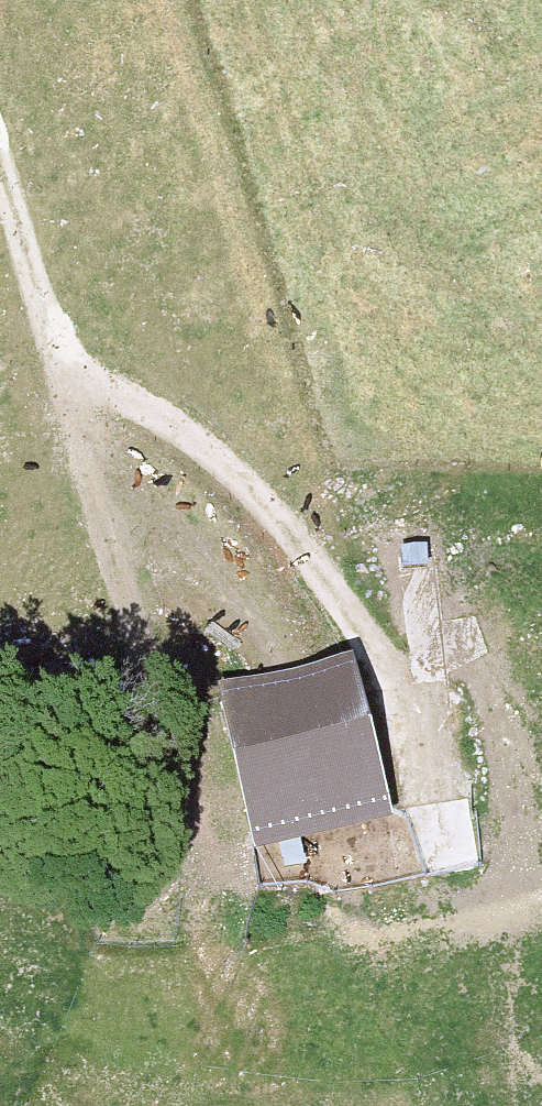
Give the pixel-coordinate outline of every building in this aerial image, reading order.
[(392,823),(352,681),(217,718),(256,860),(392,823)]
